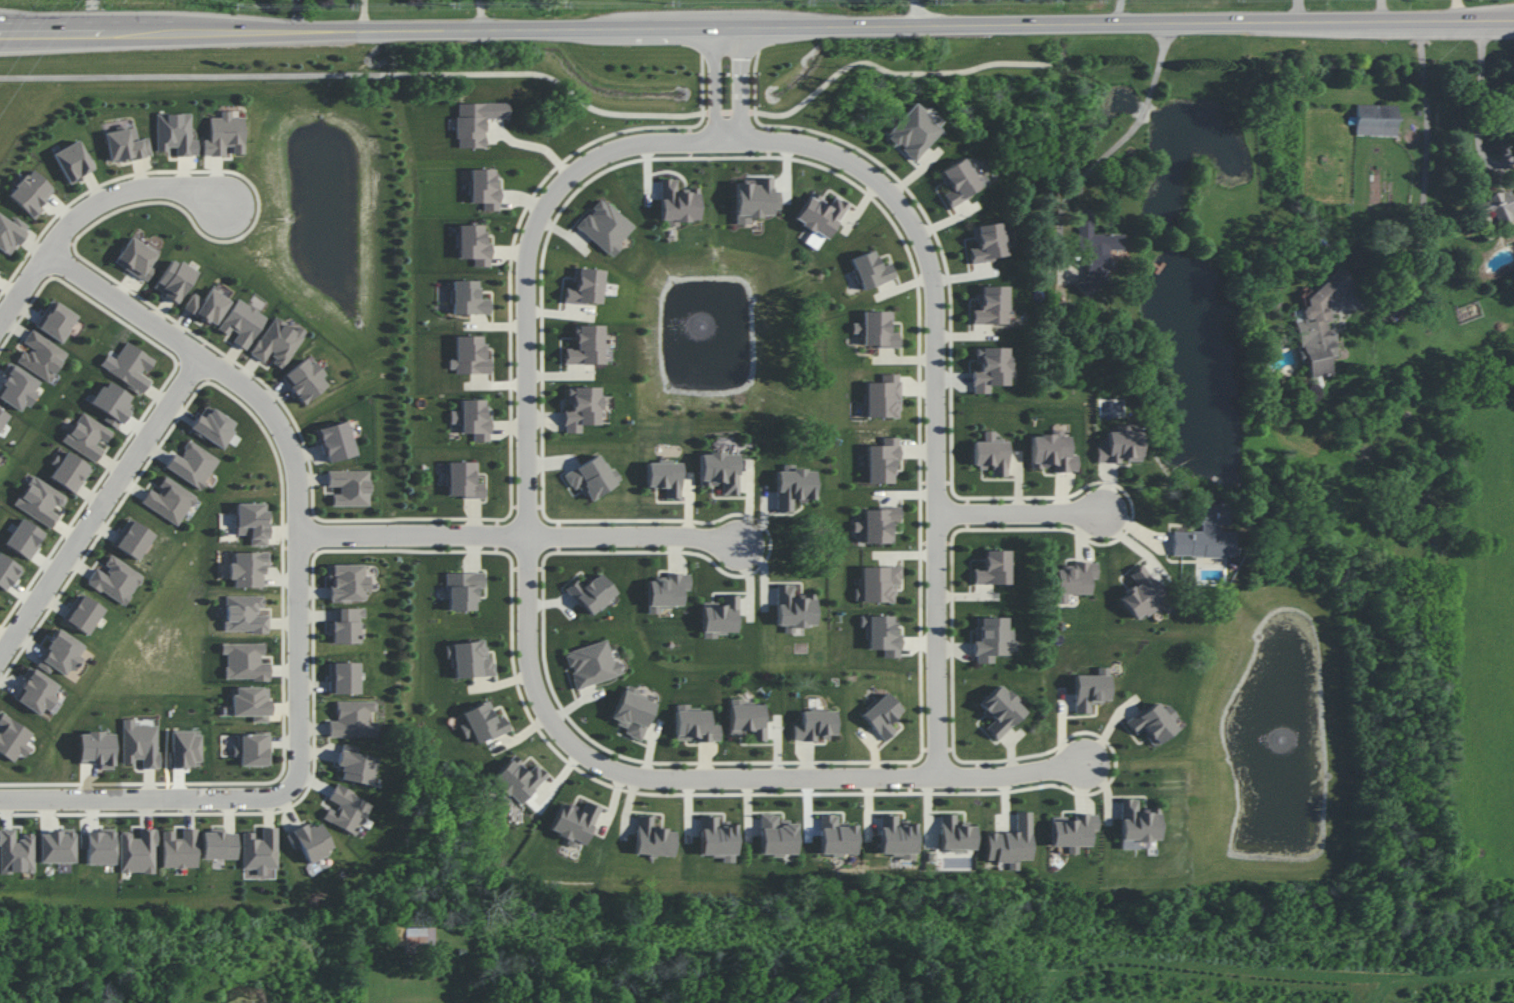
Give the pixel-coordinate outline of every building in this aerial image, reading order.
[(508,103),(456,103),(456,148),(485,148),(484,118),(508,118),(508,103)] [(885,136),(914,161),(940,131),(937,127),(942,121),(935,115),(931,118),(914,103),(885,136)] [(1355,135),(1397,136),(1398,105),(1356,104),(1355,135)] [(225,156),(224,146),(232,146),(233,154),(244,153),(244,117),(237,117),(237,111),(220,111),(220,117),(209,117),(209,139),(203,139),(203,156),(225,156)] [(191,139),(190,113),(155,114),(156,150),(174,150),(175,156),(197,156),(197,139),(191,139)] [(104,132),(109,162),(150,155),(147,138),(137,140),(135,127),(104,132)] [(51,153),(68,184),(93,170),(77,140),(51,153)] [(937,173),(948,191),(943,195),(950,207),(981,188),(963,158),(937,173)] [(6,194),(33,220),(43,209),(39,205),(53,191),(31,169),(6,194)] [(495,169),(470,169),(469,203),(483,203),(482,210),(499,211),(500,187),(495,187),(495,169)] [(699,221),(698,188),(686,188),(686,192),(677,192),(676,179),(660,179),(660,220),(667,220),(667,226),(678,226),(678,221),(699,221)] [(735,180),(736,224),(750,224),(749,217),(772,216),(772,210),(780,210),(779,191),(772,191),(771,179),(735,180)] [(1510,193),(1509,190),(1475,203),(1482,222),(1490,220),(1487,214),(1493,212),(1498,225),(1513,220),(1511,213),(1513,211),(1513,191),(1510,193)] [(804,243),(820,251),(846,203),(834,196),(828,207),(808,196),(794,221),(811,230),(804,243)] [(635,227),(600,198),(576,227),(610,256),(635,227)] [(1092,234),(1092,210),(1077,210),(1077,251),(1084,251),(1084,292),(1090,292),(1090,290),(1105,290),(1105,255),(1122,255),(1122,234),(1092,234)] [(11,256),(28,225),(13,217),(11,221),(0,215),(0,249),(11,256)] [(971,263),(1007,257),(1001,222),(972,227),(976,247),(968,248),(971,263)] [(484,224),(457,225),(458,259),(473,258),(473,267),(490,267),(490,243),(484,243),(484,224)] [(154,269),(149,266),(157,253),(130,237),(114,262),(146,282),(154,269)] [(850,259),(863,291),(896,277),(890,263),(880,267),(873,250),(850,259)] [(153,288),(177,303),(196,272),(172,257),(153,288)] [(601,304),(603,269),(574,268),(573,288),(564,288),(564,303),(601,304)] [(1300,297),(1305,306),(1300,309),(1302,320),(1295,321),(1297,342),(1302,349),(1298,352),(1300,364),(1307,363),(1309,377),(1331,374),(1329,357),(1336,356),(1334,335),(1326,324),(1331,321),(1329,303),(1355,286),(1343,269),(1300,297)] [(451,281),(452,315),(490,314),(489,299),(479,299),(479,280),(451,281)] [(1008,324),(1007,286),(980,286),(980,309),(972,309),(972,324),(1008,324)] [(214,327),(231,299),(211,287),(203,299),(193,293),(183,308),(214,327)] [(60,343),(78,316),(52,299),(34,326),(60,343)] [(227,336),(231,330),(237,334),(232,342),(246,350),(266,317),(237,299),(218,330),(227,336)] [(862,312),(863,347),(899,346),(898,332),(891,332),(891,311),(862,312)] [(282,369),(306,332),(297,326),(295,330),(274,317),(250,354),(265,364),(267,360),(282,369)] [(564,364),(604,364),(604,334),(602,334),(602,325),(574,325),(574,348),(564,348),(564,364)] [(16,362),(49,382),(67,353),(31,329),(22,345),(25,347),(16,362)] [(481,336),(454,336),(454,359),(448,359),(449,373),(490,373),(490,358),(485,358),(485,343),(481,343),(481,336)] [(154,360),(126,341),(107,371),(141,393),(149,381),(143,376),(154,360)] [(972,394),(989,394),(989,385),(1012,385),(1012,367),(1009,367),(1009,347),(977,347),(977,369),(972,369),(972,394)] [(308,356),(281,376),(302,405),(327,386),(319,377),(322,375),(308,356)] [(9,363),(2,374),(8,378),(0,390),(0,399),(22,413),(35,393),(33,391),(39,382),(9,363)] [(865,417),(899,418),(900,374),(881,374),(880,382),(865,382),(865,417)] [(106,414),(102,420),(117,429),(130,409),(125,406),(131,396),(105,380),(90,404),(106,414)] [(599,425),(600,387),(568,387),(568,409),(564,409),(564,433),(581,433),(581,425),(599,425)] [(449,410),(449,424),(460,424),(460,434),(473,434),(473,442),(490,442),(490,418),(486,418),(486,400),(460,400),(460,410),(449,410)] [(190,431),(223,448),(236,422),(204,405),(190,431)] [(9,415),(0,409),(0,427),(9,415)] [(113,432),(81,412),(62,442),(95,462),(105,446),(104,446),(113,432)] [(317,428),(327,463),(356,455),(346,421),(317,428)] [(1096,446),(1096,463),(1119,462),(1119,461),(1140,460),(1140,431),(1129,431),(1129,425),(1115,426),(1115,432),(1106,432),(1106,446),(1096,446)] [(1006,441),(993,441),(993,431),(983,431),(983,441),(972,441),(973,467),(991,467),(991,477),(1007,476),(1006,441)] [(1030,468),(1050,468),(1050,472),(1076,472),(1076,455),(1068,455),(1068,436),(1062,436),(1062,431),(1049,431),(1049,435),(1030,435),(1030,468)] [(867,483),(892,483),(892,473),(895,473),(895,461),(899,461),(898,437),(882,438),(882,445),(866,445),(867,483)] [(218,460),(189,441),(179,456),(173,453),(164,467),(200,489),(218,460)] [(74,494),(91,468),(66,451),(61,458),(56,455),(50,464),(55,467),(48,477),(74,494)] [(737,495),(738,453),(699,453),(699,485),(721,485),(721,495),(737,495)] [(563,474),(572,490),(579,486),(587,500),(621,482),(613,468),(608,471),(598,454),(563,474)] [(476,462),(447,462),(448,498),(484,497),(483,483),(476,483),(476,462)] [(680,463),(646,463),(646,488),(664,488),(665,498),(680,498),(680,463)] [(813,499),(814,468),(777,467),(776,511),(792,512),(792,499),(813,499)] [(368,470),(327,471),(327,487),(340,487),(340,494),(332,494),(332,506),(369,506),(368,470)] [(14,505),(50,528),(59,515),(55,513),(65,496),(32,475),(14,505)] [(140,502),(176,526),(196,497),(166,476),(155,492),(149,489),(140,502)] [(249,546),(267,545),(266,503),(235,503),(236,535),(249,535),(249,546)] [(1172,556),(1233,557),(1233,532),(1219,531),(1219,524),(1228,525),(1228,506),(1191,506),(1191,524),(1201,524),(1200,532),(1173,532),(1172,556)] [(893,543),(892,523),(900,522),(899,508),(863,509),(863,521),(853,521),(853,532),(863,531),(863,544),(893,543)] [(4,543),(27,560),(45,534),(21,518),(4,543)] [(113,547),(139,560),(153,532),(126,519),(113,547)] [(1008,551),(984,551),(984,569),(973,569),(973,584),(1009,584),(1008,551)] [(228,579),(233,579),(233,587),(263,588),(263,566),(268,566),(268,552),(233,552),(232,562),(228,562),(228,579)] [(0,555),(0,587),(8,592),(22,567),(0,555)] [(125,606),(143,575),(109,556),(102,569),(96,566),(86,584),(125,606)] [(1054,569),(1055,604),(1067,604),(1067,595),(1089,594),(1088,579),(1096,578),(1096,561),(1073,562),(1073,569),(1054,569)] [(363,564),(329,565),(329,601),(367,601),(366,575),(363,575),(363,564)] [(1118,598),(1136,621),(1155,606),(1153,603),(1164,594),(1141,565),(1129,574),(1136,584),(1118,598)] [(857,602),(893,603),(894,585),(900,585),(901,567),(858,566),(857,602)] [(474,610),(474,602),(478,602),(478,588),(483,588),(483,572),(446,572),(447,610),(474,610)] [(576,579),(565,588),(589,616),(616,593),(599,572),(582,586),(576,579)] [(647,613),(658,614),(659,606),(681,607),(682,590),(689,590),(689,573),(665,573),(665,580),(648,580),(647,613)] [(814,594),(802,594),(802,597),(792,597),(792,585),(776,585),(776,625),(783,625),(783,633),(793,633),(793,627),(814,627),(814,594)] [(104,608),(78,593),(61,621),(88,636),(104,608)] [(263,596),(225,595),(225,632),(268,632),(268,615),(256,615),(256,607),(263,607),(263,596)] [(701,603),(702,635),(737,635),(737,595),(722,595),(722,603),(701,603)] [(331,608),(330,643),(359,644),(359,617),(364,617),(364,608),(331,608)] [(894,616),(860,616),(860,627),(866,627),(867,650),(883,650),(883,658),(900,657),(900,634),(894,634),(894,616)] [(1006,617),(974,618),(975,664),(994,663),(994,656),(1011,656),(1011,630),(1007,630),(1006,617)] [(36,665),(49,674),(52,668),(67,677),(80,657),(78,655),(84,646),(59,630),(36,665)] [(454,679),(491,675),(488,640),(445,644),(446,659),(452,658),(454,679)] [(618,676),(608,640),(564,652),(574,688),(618,676)] [(225,679),(269,680),(269,663),(262,663),(263,643),(221,643),(221,654),(226,654),(225,679)] [(358,662),(328,663),(328,694),(358,693),(358,662)] [(58,684),(29,666),(23,677),(28,680),(15,700),(39,714),(43,707),(48,710),(56,697),(52,695),(58,684)] [(1107,667),(1096,668),(1096,675),(1074,675),(1074,713),(1089,713),(1089,702),(1108,701),(1107,667)] [(654,702),(636,695),(638,689),(623,684),(611,721),(626,726),(623,734),(641,740),(654,702)] [(996,740),(1026,712),(1000,684),(978,705),(992,721),(985,728),(996,740)] [(232,715),(252,716),(252,722),(269,722),(269,699),(268,699),(268,687),(232,687),(232,715)] [(888,723),(902,710),(885,692),(860,716),(885,741),(895,730),(888,723)] [(750,740),(764,741),(765,705),(743,704),(743,699),(730,698),(729,733),(750,733),(750,740)] [(375,701),(336,701),(336,721),(328,721),(328,737),(377,737),(377,720),(375,720),(375,701)] [(461,712),(465,723),(459,725),(464,738),(472,735),(475,744),(509,730),(503,716),(495,719),(488,701),(461,712)] [(1152,746),(1175,729),(1169,721),(1175,716),(1167,705),(1160,709),(1155,702),(1125,723),(1134,735),(1140,730),(1152,746)] [(674,739),(696,740),(696,741),(719,742),(719,725),(709,724),(709,711),(689,710),(689,704),(675,704),(674,739)] [(834,711),(800,711),(801,724),(793,724),(793,741),(815,741),(815,736),(835,736),(834,711)] [(2,713),(0,716),(0,726),(3,728),(0,733),(0,754),(13,763),(19,754),(24,757),(31,747),(26,744),(33,733),(2,713)] [(122,762),(141,762),(141,768),(158,768),(158,725),(134,725),(134,719),(121,719),(122,762)] [(171,767),(199,767),(199,730),(171,731),(171,767)] [(79,732),(79,764),(100,764),(100,769),(114,769),(113,732),(79,732)] [(232,757),(239,757),(239,765),(269,766),(269,734),(237,733),(237,746),(232,746),(232,757)] [(336,766),(341,767),(339,781),(372,785),(375,757),(356,755),(357,746),(339,744),(336,766)] [(546,775),(535,764),(528,771),(513,756),(489,781),(515,806),(546,775)] [(355,836),(371,803),(334,785),(325,802),(329,804),(321,819),(355,836)] [(1157,808),(1145,808),(1145,812),(1135,812),(1135,799),(1119,799),(1118,840),(1157,841),(1157,808)] [(599,807),(584,801),(581,812),(559,804),(548,834),(576,844),(577,842),(585,845),(599,807)] [(1030,860),(1030,812),(1014,812),(1014,832),(985,833),(986,862),(1007,862),(1007,871),(1017,871),(1017,860),(1030,860)] [(1049,821),(1050,847),(1066,846),(1066,854),(1076,854),(1075,846),(1088,846),(1087,830),(1096,830),(1095,813),(1072,814),(1072,820),(1049,821)] [(760,855),(796,855),(795,821),(778,821),(777,814),(759,814),(760,855)] [(855,824),(837,824),(836,814),(819,815),(820,855),(855,854),(855,824)] [(914,824),(897,824),(897,814),(879,815),(880,855),(899,854),(899,860),(915,860),(914,824)] [(973,826),(955,826),(955,814),(939,814),(940,850),(974,850),(973,826)] [(635,854),(673,856),(674,830),(652,829),(653,816),(636,815),(635,854)] [(700,856),(721,856),(721,863),(735,862),(735,824),(717,824),(717,816),(699,816),(700,856)] [(307,864),(327,856),(324,851),(330,848),(319,820),(285,834),(292,849),(299,846),(307,864)] [(242,869),(255,869),(255,876),(265,875),(265,869),(277,868),(277,827),(258,827),(258,833),(242,833),(242,869)] [(119,873),(155,873),(155,828),(138,828),(138,838),(130,838),(130,832),(119,832),(119,873)] [(162,831),(163,868),(198,867),(197,828),(181,828),(182,838),(174,838),(174,831),(162,831)] [(22,834),(22,840),(15,840),(15,829),(0,829),(0,873),(34,873),(34,834),(22,834)] [(38,832),(39,863),(75,862),(74,831),(38,832)] [(86,865),(114,864),(113,832),(79,832),(79,849),(86,848),(86,865)] [(202,833),(202,859),(237,859),(237,832),(202,833)] [(434,927),(395,928),(395,945),(404,945),(404,948),(434,947),(434,927)]
